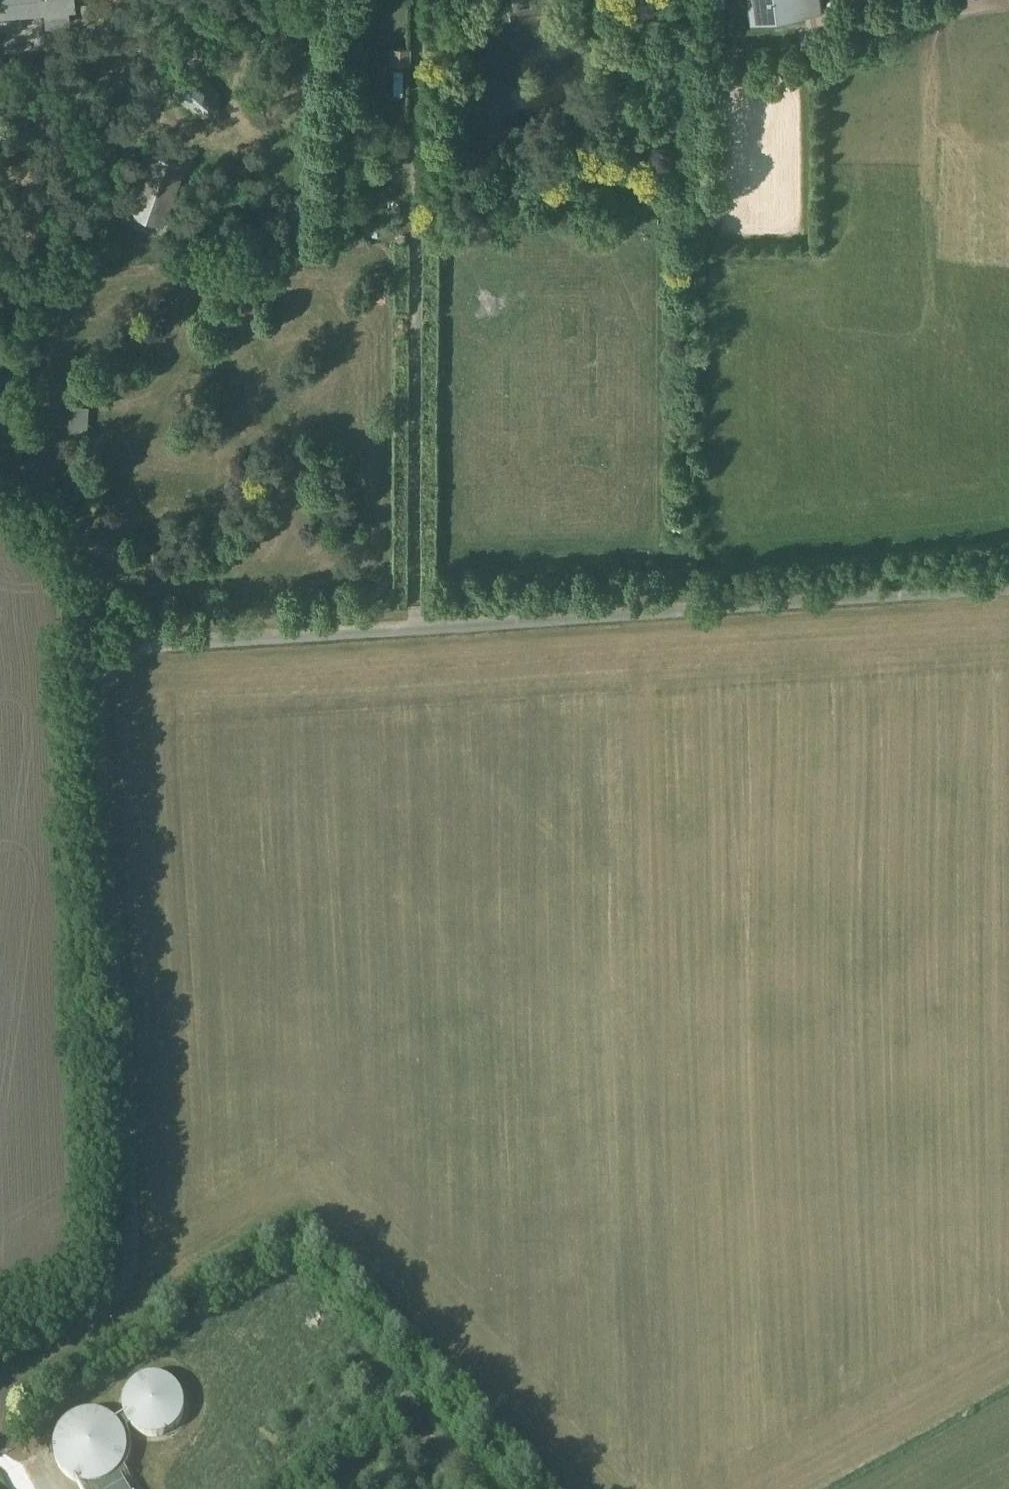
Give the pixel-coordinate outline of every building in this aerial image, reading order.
[(45,12),(47,26),(68,24),(67,10),(75,9),(74,0),(0,0),(0,16),(45,12)] [(752,22),(822,13),(820,0),(749,0),(752,22)] [(410,48),(398,48),(398,63),(410,63),(410,48)] [(198,116),(212,116),(221,104),(219,90),(197,71),(182,71),(173,82),(173,96),(198,116)] [(184,166),(153,154),(132,212),(163,223),(184,166)]
